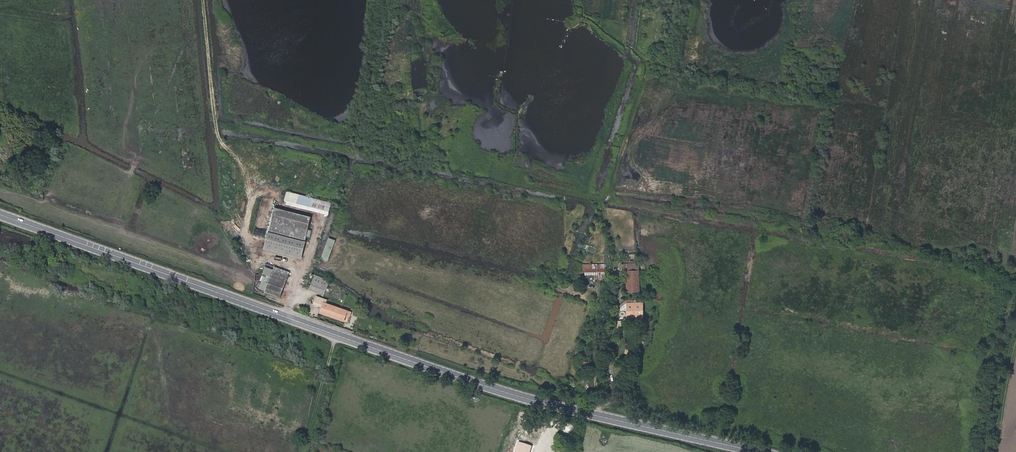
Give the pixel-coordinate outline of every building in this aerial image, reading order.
[(313,199),(311,207),(329,212),(331,205),(313,199)] [(310,217),(275,209),(265,250),(302,259),(307,242),(304,241),(310,217)] [(254,228),(252,237),(264,239),(266,230),(254,228)] [(335,241),(329,239),(322,259),(328,261),(335,241)] [(639,263),(627,263),(628,291),(640,291),(640,270),(639,270),(639,263)] [(581,264),(581,270),(586,270),(586,274),(601,274),(601,276),(604,276),(604,264),(581,264)] [(261,279),(270,282),(272,276),(263,273),(261,279)] [(272,276),(270,282),(266,293),(281,298),(286,281),(272,276)] [(310,289),(323,295),(329,281),(316,276),(310,289)] [(314,295),(312,302),(323,306),(321,312),(345,321),(348,311),(335,306),(336,303),(314,295)] [(644,318),(644,302),(628,303),(628,318),(636,318),(636,321),(644,321),(644,318)] [(631,355),(633,347),(627,345),(625,353),(631,355)] [(581,361),(581,371),(589,372),(589,362),(581,361)] [(519,442),(516,451),(530,451),(532,447),(519,442)]
